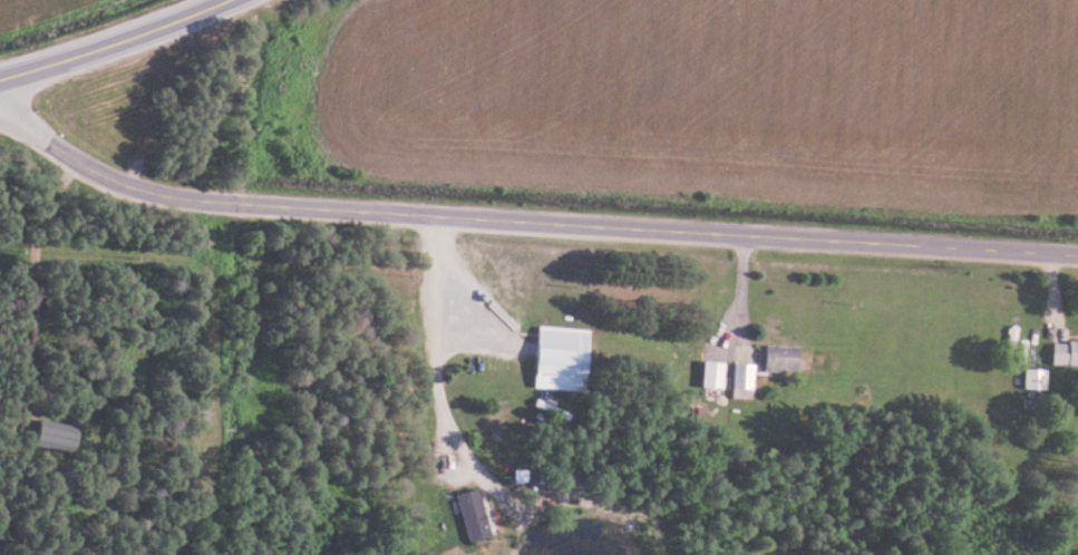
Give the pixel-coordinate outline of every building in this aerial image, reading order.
[(536,389),(589,391),(592,329),(539,327),(536,389)] [(1054,341),(1054,366),(1077,366),(1077,341),(1054,341)] [(767,371),(800,371),(800,346),(767,346),(767,371)] [(724,389),(727,362),(705,360),(703,387),(724,389)] [(756,363),(735,363),(735,398),(756,398),(756,363)] [(1049,390),(1049,369),(1026,369),(1026,390),(1049,390)] [(33,445),(71,452),(76,426),(39,418),(33,445)] [(458,494),(472,542),(493,536),(480,488),(458,494)]
